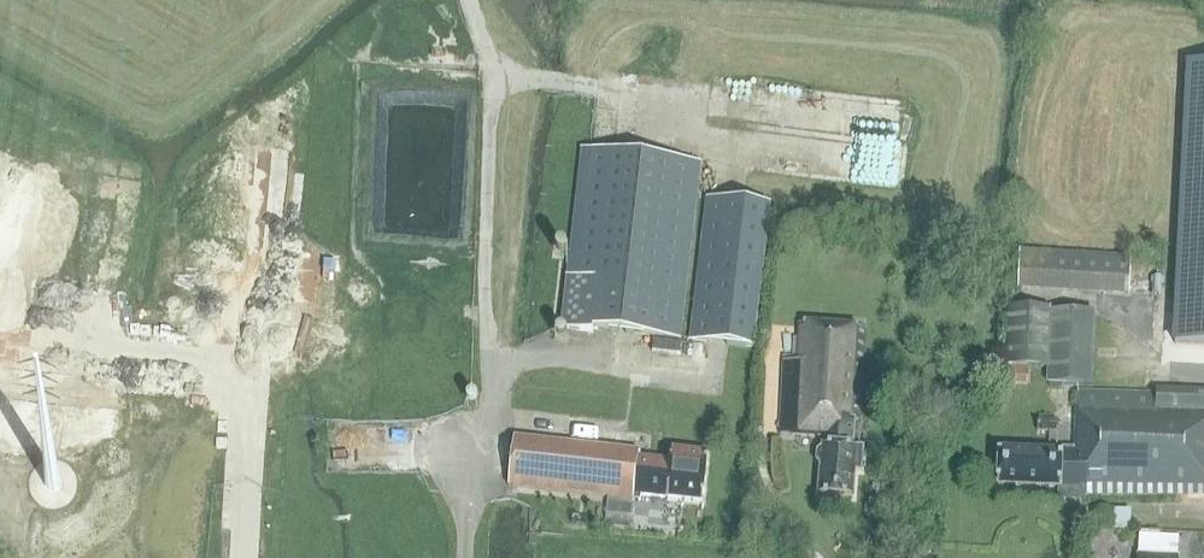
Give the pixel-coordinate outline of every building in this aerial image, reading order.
[(1176,346),(1203,348),(1203,67),(1189,66),(1176,346)] [(701,162),(579,148),(559,329),(592,333),(593,330),(681,340),(701,162)] [(771,206),(705,198),(688,341),(754,349),(771,206)] [(1131,255),(1018,249),(1016,289),(1128,295),(1131,255)] [(1050,308),(1005,306),(1003,365),(1046,367),(1046,382),(1092,383),(1095,311),(1050,310),(1050,308)] [(795,359),(782,359),(778,433),(788,433),(788,436),(825,437),(825,446),(822,445),(822,449),(818,452),(818,461),(820,463),(818,493),(853,494),(854,469),(860,470),(861,448),(852,448),(854,419),(859,419),(864,336),(866,336),(866,326),(858,326),(858,324),(801,321),(801,322),(797,322),(795,359)] [(1058,488),(1057,497),(1203,495),(1203,390),(1154,388),(1154,395),(1076,391),(1073,446),(1056,446),(1057,419),(1037,418),(1036,431),(1048,431),(1047,451),(997,449),(997,485),(1058,488)] [(640,503),(641,497),(641,495),(700,502),(706,453),(672,449),(671,460),(648,458),(649,452),(515,437),(509,488),(640,503)] [(1130,509),(1100,509),(1100,530),(1130,530),(1130,509)]
